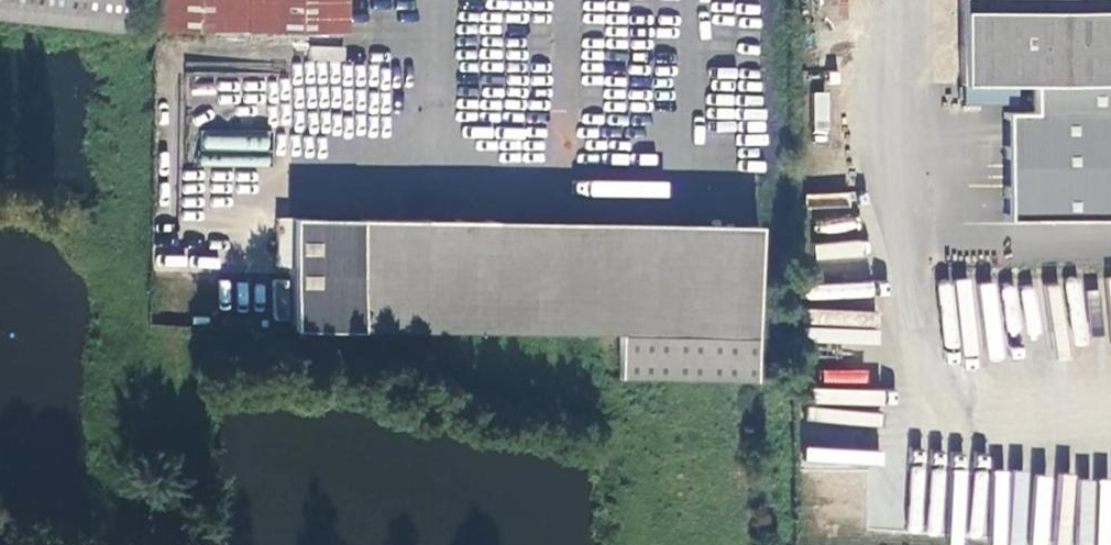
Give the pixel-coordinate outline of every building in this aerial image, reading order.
[(126,0),(0,0),(0,19),(123,31),(126,0)] [(343,35),(343,0),(140,0),(139,30),(182,31),(301,34),(343,35)] [(1110,85),(1110,0),(957,0),(958,86),(958,105),(1011,104),(1011,86),(1110,85)] [(1029,86),(1029,114),(1001,114),(1002,222),(1110,222),(1110,85),(1029,86)] [(352,353),(354,221),(290,219),(287,286),(284,352),(352,353)] [(352,353),(382,354),(614,360),(613,404),(748,406),(753,229),(354,221),(352,353)]
